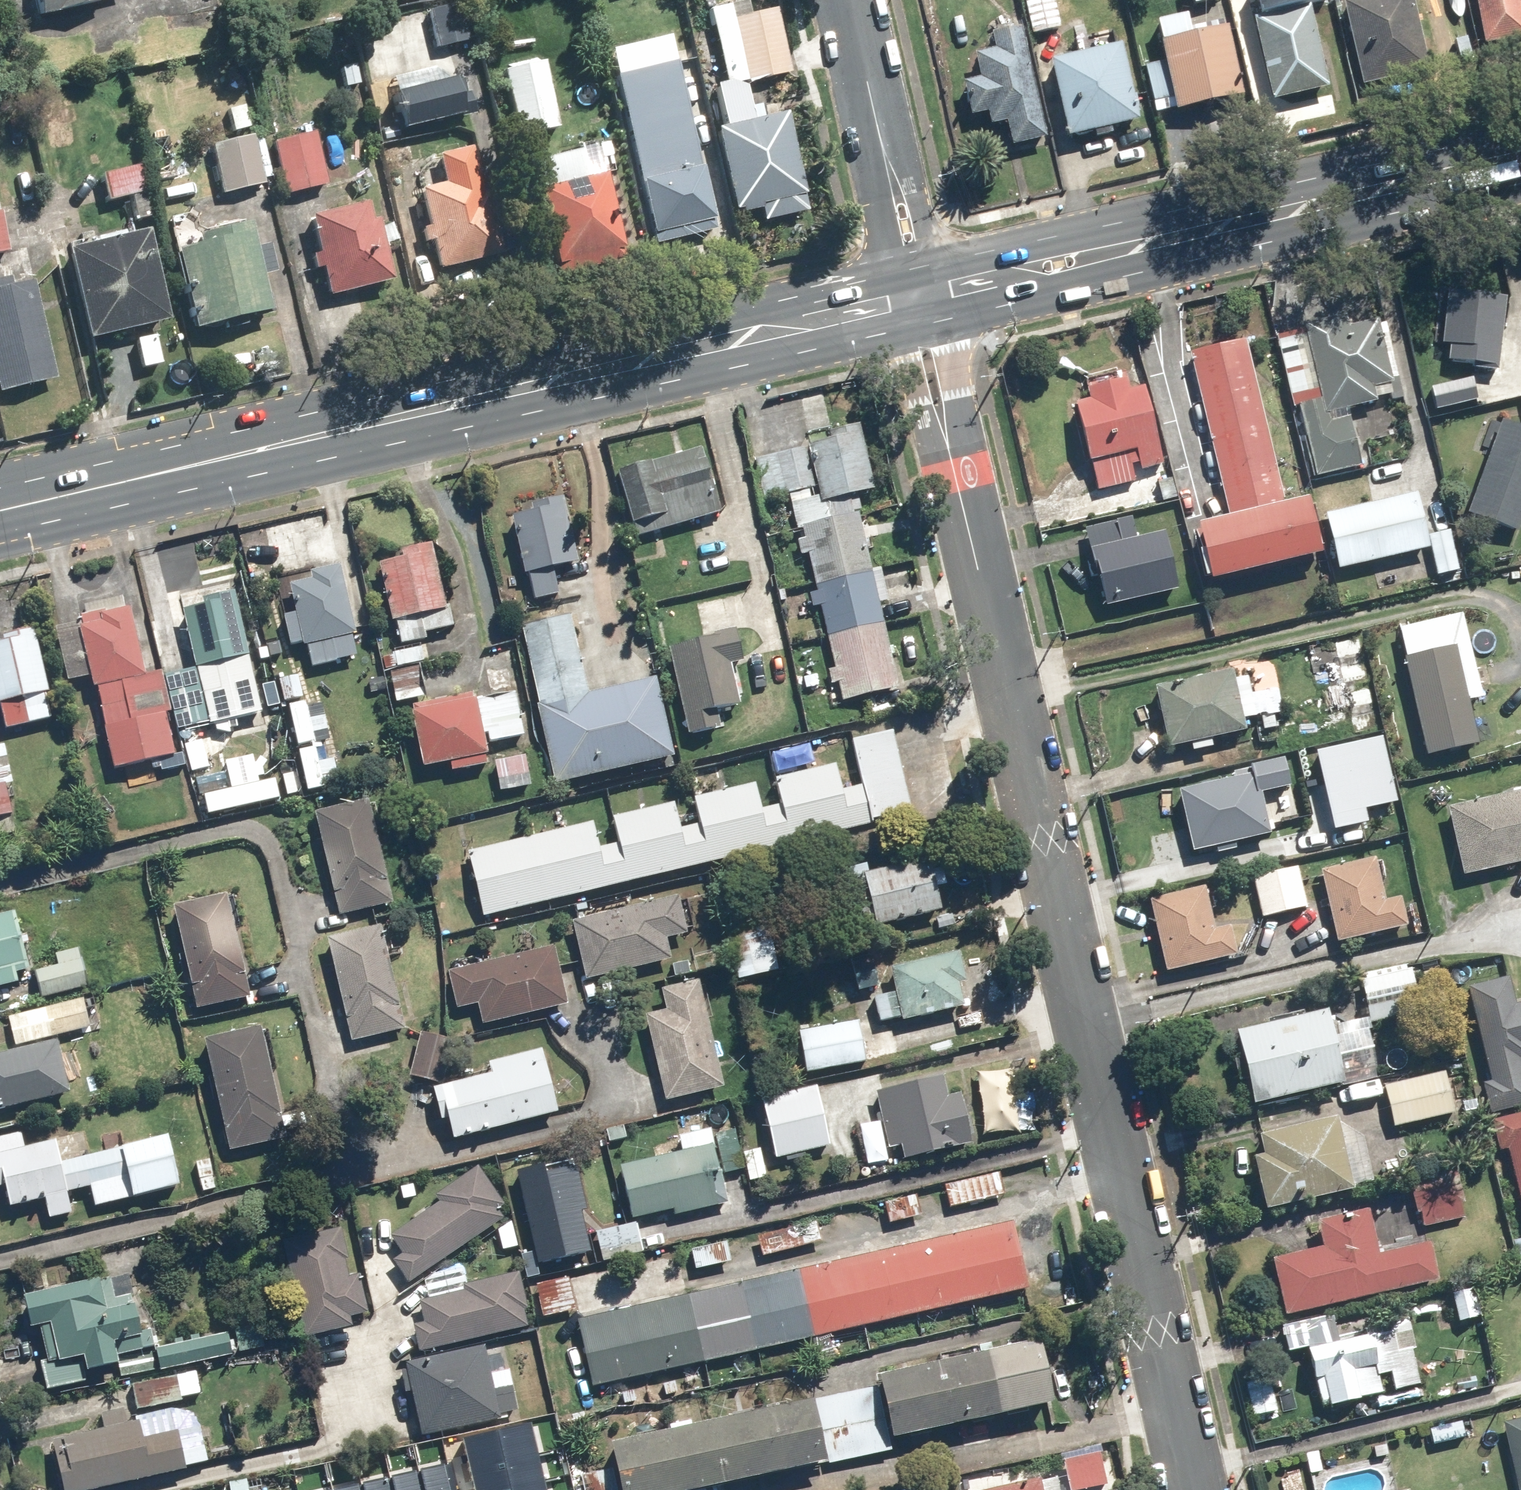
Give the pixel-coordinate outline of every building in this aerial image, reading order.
[(39,18),(105,4),(104,0),(35,0),(39,18)] [(1032,34),(1062,27),(1056,0),(1025,0),(1032,34)] [(1262,10),(1307,0),(1259,0),(1262,10)] [(1363,86),(1431,71),(1415,0),(1343,0),(1363,86)] [(1484,42),(1520,36),(1520,0),(1477,0),(1484,42)] [(745,2),(708,11),(724,84),(712,86),(722,130),(716,131),(735,215),(805,199),(786,115),(762,120),(759,107),(750,109),(745,85),(790,75),(775,11),(748,17),(745,2)] [(459,5),(427,13),(437,51),(468,43),(459,5)] [(1312,6),(1254,19),(1273,100),(1331,87),(1312,6)] [(1163,39),(1162,40),(1166,59),(1146,64),(1154,102),(1175,97),(1178,110),(1245,95),(1229,24),(1194,32),(1190,13),(1159,20),(1163,39)] [(1007,122),(1012,147),(1050,138),(1025,27),(993,34),(996,49),(975,54),(981,79),(963,83),(970,117),(988,113),(991,126),(1007,122)] [(1124,43),(1052,59),(1069,138),(1142,121),(1124,43)] [(352,47),(335,50),(342,91),(360,87),(352,47)] [(544,62),(502,71),(516,137),(558,128),(544,62)] [(653,245),(665,242),(669,261),(700,254),(696,235),(714,231),(675,63),(614,77),(653,245)] [(425,88),(393,96),(401,132),(474,114),(463,68),(423,78),(425,88)] [(312,135),(271,145),(283,198),(325,188),(312,135)] [(260,140),(253,142),(252,137),(210,147),(221,196),(263,187),(262,182),(269,180),(260,140)] [(556,276),(624,262),(600,145),(578,149),(579,153),(533,163),(556,276)] [(437,161),(443,187),(420,192),(428,228),(420,230),(423,244),(431,242),(437,269),(501,255),(484,178),(477,180),(471,153),(437,161)] [(139,168),(101,177),(107,203),(146,194),(139,168)] [(393,223),(379,227),(378,222),(370,224),(367,207),(310,220),(318,255),(312,256),(315,272),(321,271),(327,298),(391,284),(383,249),(398,245),(393,223)] [(195,329),(267,312),(247,226),(195,239),(197,247),(176,251),(195,329)] [(149,236),(70,253),(89,342),(168,325),(149,236)] [(0,280),(0,393),(55,379),(32,286),(7,292),(4,279),(0,280)] [(1450,344),(1449,361),(1500,365),(1505,298),(1445,293),(1442,343),(1450,344)] [(1374,391),(1395,386),(1379,319),(1277,342),(1292,408),(1301,407),(1317,477),(1362,467),(1349,409),(1377,402),(1374,391)] [(1189,351),(1227,517),(1200,523),(1213,580),(1326,554),(1313,497),(1285,504),(1248,338),(1189,351)] [(1475,377),(1431,387),(1437,410),(1480,401),(1475,377)] [(1134,471),(1167,463),(1149,385),(1131,390),(1128,379),(1088,388),(1090,400),(1076,403),(1096,491),(1136,482),(1134,471)] [(1467,513),(1519,532),(1520,526),(1520,427),(1504,420),(1502,425),(1491,421),(1481,447),(1490,450),(1467,513)] [(862,427),(755,457),(768,503),(818,489),(822,504),(879,488),(862,427)] [(705,448),(618,472),(637,539),(724,515),(705,448)] [(818,495),(791,502),(797,527),(825,520),(818,495)] [(1420,495),(1327,516),(1339,569),(1432,548),(1429,535),(1420,495)] [(547,510),(512,519),(533,600),(559,593),(552,566),(566,563),(560,541),(576,537),(565,496),(544,501),(547,510)] [(861,514),(800,528),(842,704),(904,689),(861,514)] [(1138,539),(1132,516),(1085,527),(1103,607),(1181,589),(1168,532),(1138,539)] [(1451,530),(1429,535),(1432,548),(1438,575),(1460,570),(1451,530)] [(433,548),(376,562),(397,645),(454,630),(433,548)] [(291,649),(307,645),(312,667),(358,655),(353,634),(363,631),(352,587),(346,589),(339,561),(310,569),(312,576),(289,582),(296,607),(281,611),(291,649)] [(195,666),(165,674),(181,733),(263,711),(230,587),(178,601),(195,666)] [(82,621),(56,627),(69,681),(91,675),(114,768),(177,753),(167,713),(172,712),(162,673),(147,676),(129,603),(80,615),(82,621)] [(571,611),(516,625),(557,785),(675,755),(655,673),(591,690),(571,611)] [(736,629),(668,647),(692,737),(722,729),(717,710),(740,704),(730,663),(744,660),(736,629)] [(5,727),(51,717),(46,692),(49,692),(36,631),(0,639),(0,704),(5,727)] [(1479,744),(1458,648),(1405,660),(1427,756),(1479,744)] [(524,736),(514,692),(475,700),(465,657),(385,676),(391,702),(420,695),(423,709),(412,712),(425,770),(450,764),(452,773),(492,764),(487,744),(524,736)] [(1366,659),(1342,665),(1346,683),(1370,677),(1366,659)] [(1234,667),(1155,685),(1169,748),(1248,730),(1246,719),(1257,716),(1248,677),(1237,679),(1234,667)] [(300,672),(277,677),(282,704),(306,699),(300,672)] [(1377,709),(1353,714),(1357,733),(1382,727),(1377,709)] [(896,733),(852,745),(873,824),(917,812),(896,733)] [(15,813),(0,746),(0,817),(15,813)] [(525,755),(494,762),(501,792),(532,785),(525,755)] [(1262,793),(1293,786),(1287,757),(1251,766),(1252,774),(1179,790),(1193,853),(1272,835),(1262,793)] [(593,823),(468,852),(483,918),(869,823),(859,785),(841,790),(834,765),(777,779),(783,804),(763,809),(757,782),(693,798),(700,824),(680,829),(674,803),(613,818),(619,841),(598,845),(593,823)] [(1448,808),(1464,876),(1520,863),(1520,792),(1448,808)] [(369,798),(315,812),(342,915),(396,901),(369,798)] [(1332,806),(1285,817),(1294,856),(1340,845),(1332,806)] [(870,863),(827,872),(841,932),(945,909),(934,858),(872,871),(870,863)] [(1403,896),(1386,900),(1377,858),(1322,871),(1338,943),(1410,926),(1403,896)] [(1308,908),(1299,866),(1253,877),(1263,919),(1308,908)] [(1216,929),(1207,887),(1150,900),(1166,972),(1239,956),(1232,926),(1216,929)] [(228,893),(175,906),(200,1009),(253,997),(228,893)] [(573,920),(587,978),(672,958),(668,939),(687,934),(678,894),(573,920)] [(19,980),(17,974),(31,970),(16,910),(0,914),(0,985),(19,980)] [(767,915),(725,925),(738,981),(780,971),(767,915)] [(380,925),(328,937),(352,1042),(405,1029),(380,925)] [(555,947),(450,972),(457,1009),(478,1004),(483,1024),(568,1003),(555,947)] [(80,950),(56,956),(59,968),(34,975),(40,999),(89,986),(80,950)] [(858,1020),(867,1060),(903,1052),(896,1021),(966,1005),(962,985),(968,983),(961,952),(891,968),(896,992),(875,997),(879,1016),(858,1020)] [(1412,966),(1360,978),(1371,1024),(1423,1012),(1412,966)] [(1485,1085),(1491,1114),(1520,1108),(1520,1006),(1516,1007),(1510,978),(1463,988),(1468,1014),(1476,1012),(1492,1083),(1485,1085)] [(733,1004),(707,1010),(700,979),(662,988),(667,1011),(647,1016),(666,1098),(724,1085),(710,1029),(737,1023),(733,1004)] [(84,998),(7,1018),(15,1047),(91,1027),(84,998)] [(1335,1026),(1331,1010),(1238,1031),(1254,1105),(1348,1083),(1347,1078),(1379,1071),(1367,1019),(1335,1026)] [(867,1060),(858,1020),(798,1034),(807,1074),(867,1060)] [(262,1025),(204,1038),(231,1152),(289,1138),(262,1025)] [(445,1038),(419,1034),(411,1076),(438,1081),(445,1038)] [(0,1055),(0,1109),(71,1093),(59,1041),(0,1055)] [(494,1076),(434,1089),(441,1121),(449,1119),(453,1139),(560,1116),(545,1048),(490,1061),(494,1076)] [(1456,1114),(1447,1072),(1385,1086),(1395,1128),(1456,1114)] [(825,1076),(768,1088),(777,1127),(769,1129),(775,1154),(827,1143),(824,1128),(836,1125),(825,1076)] [(945,1077),(878,1091),(890,1148),(902,1146),(905,1159),(973,1145),(963,1095),(949,1098),(945,1077)] [(1509,1150),(1520,1205),(1520,1113),(1490,1120),(1498,1152),(1509,1150)] [(1364,1138),(1342,1124),(1340,1117),(1261,1135),(1266,1154),(1256,1156),(1268,1211),(1375,1186),(1364,1138)] [(734,1129),(711,1134),(709,1127),(679,1133),(683,1150),(620,1163),(632,1218),(673,1210),(675,1217),(726,1206),(719,1175),(743,1170),(734,1129)] [(0,1137),(0,1181),(8,1209),(45,1199),(50,1218),(75,1212),(70,1194),(91,1188),(97,1209),(183,1185),(169,1134),(65,1162),(58,1136),(32,1144),(28,1130),(0,1137)] [(762,1148),(743,1152),(748,1181),(768,1177),(762,1148)] [(570,1159),(517,1171),(538,1266),(591,1254),(570,1159)] [(392,1238),(403,1253),(393,1261),(410,1284),(503,1216),(498,1210),(505,1205),(478,1168),(438,1197),(442,1201),(392,1238)] [(1000,1171),(945,1185),(951,1209),(1006,1196),(1000,1171)] [(1421,1228),(1467,1218),(1459,1181),(1412,1191),(1421,1228)] [(922,1216),(916,1195),(884,1203),(889,1224),(922,1216)] [(1380,1255),(1370,1210),(1318,1222),(1324,1247),(1275,1258),(1287,1314),(1440,1280),(1432,1243),(1380,1255)] [(302,1338),(353,1325),(350,1315),(367,1311),(342,1222),(275,1241),(302,1338)] [(819,1222),(756,1235),(761,1258),(824,1245),(819,1222)] [(636,1223),(596,1230),(601,1261),(641,1254),(636,1223)] [(1012,1224),(583,1322),(598,1387),(1027,1290),(1012,1224)] [(730,1239),(690,1247),(695,1271),(735,1263),(730,1239)] [(419,1302),(424,1323),(414,1325),(419,1351),(530,1328),(518,1272),(447,1287),(449,1296),(419,1302)] [(39,1326),(48,1357),(39,1360),(48,1391),(87,1380),(85,1373),(120,1364),(118,1357),(147,1350),(132,1293),(117,1297),(111,1275),(24,1298),(32,1328),(39,1326)] [(566,1275),(536,1281),(543,1316),(573,1310),(566,1275)] [(1471,1292),(1453,1295),(1459,1323),(1477,1319),(1471,1292)] [(1413,1350),(1416,1349),(1410,1319),(1380,1325),(1382,1333),(1308,1349),(1321,1408),(1383,1394),(1379,1376),(1392,1374),(1396,1391),(1421,1385),(1413,1350)] [(1040,1339),(880,1378),(895,1441),(1055,1403),(1040,1339)] [(504,1420),(502,1412),(515,1409),(503,1352),(490,1355),(488,1346),(409,1363),(424,1437),(504,1420)] [(1441,1392),(1475,1384),(1470,1359),(1436,1367),(1441,1392)] [(611,1442),(621,1489),(696,1489),(891,1448),(878,1385),(611,1442)] [(66,1457),(58,1459),(64,1489),(101,1489),(189,1473),(180,1429),(144,1435),(142,1421),(128,1423),(126,1410),(101,1415),(104,1430),(63,1438),(66,1457)] [(1503,1424),(1517,1489),(1520,1489),(1520,1420),(1503,1424)] [(478,1489),(548,1489),(532,1421),(466,1436),(478,1489)] [(1466,1439),(1462,1421),(1430,1428),(1433,1446),(1466,1439)] [(308,1489),(453,1489),(448,1464),(308,1489)] [(1042,1479),(998,1489),(1059,1489),(1057,1479),(1042,1483),(1042,1479)]
